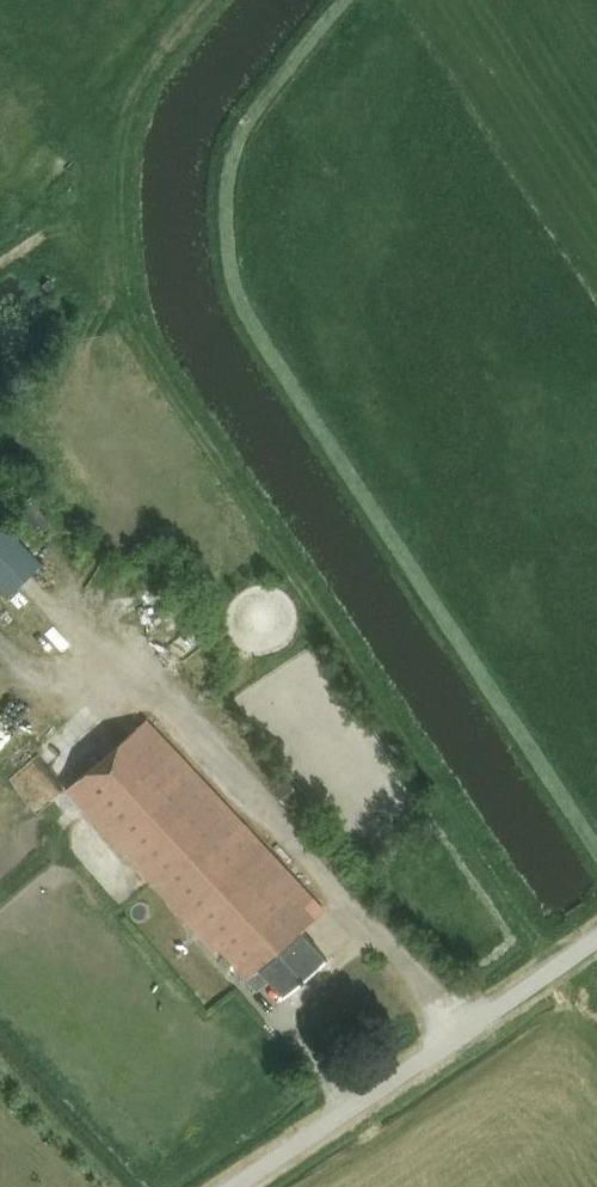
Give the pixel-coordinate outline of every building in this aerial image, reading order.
[(48,291),(53,285),(47,280),(42,285),(48,291)] [(3,596),(38,563),(0,522),(0,593),(3,596)] [(15,694),(0,675),(0,707),(15,694)] [(67,792),(127,856),(129,854),(219,952),(225,947),(263,988),(275,976),(290,993),(331,955),(306,928),(320,915),(307,901),(312,896),(148,717),(67,792)] [(16,742),(2,725),(0,727),(0,756),(16,742)] [(288,803),(300,793),(288,779),(276,789),(288,803)]
